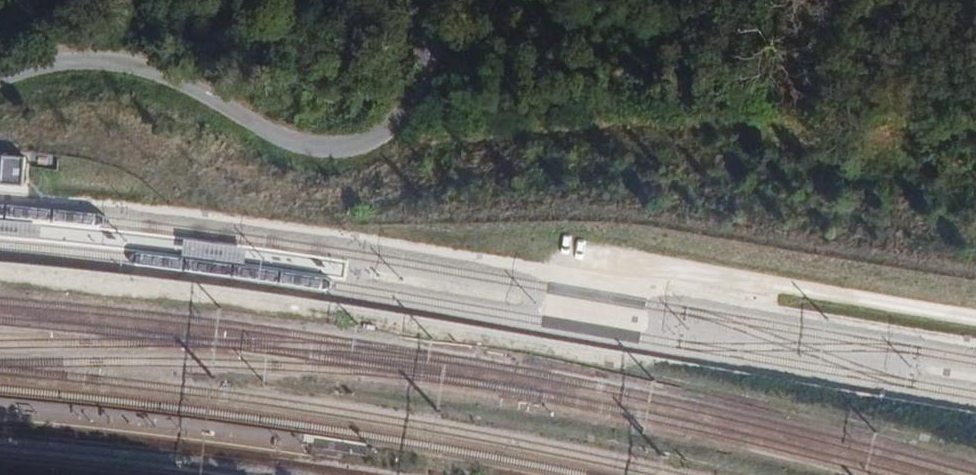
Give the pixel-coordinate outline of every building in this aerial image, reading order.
[(0,155),(0,184),(27,186),(29,157),(0,155)]
